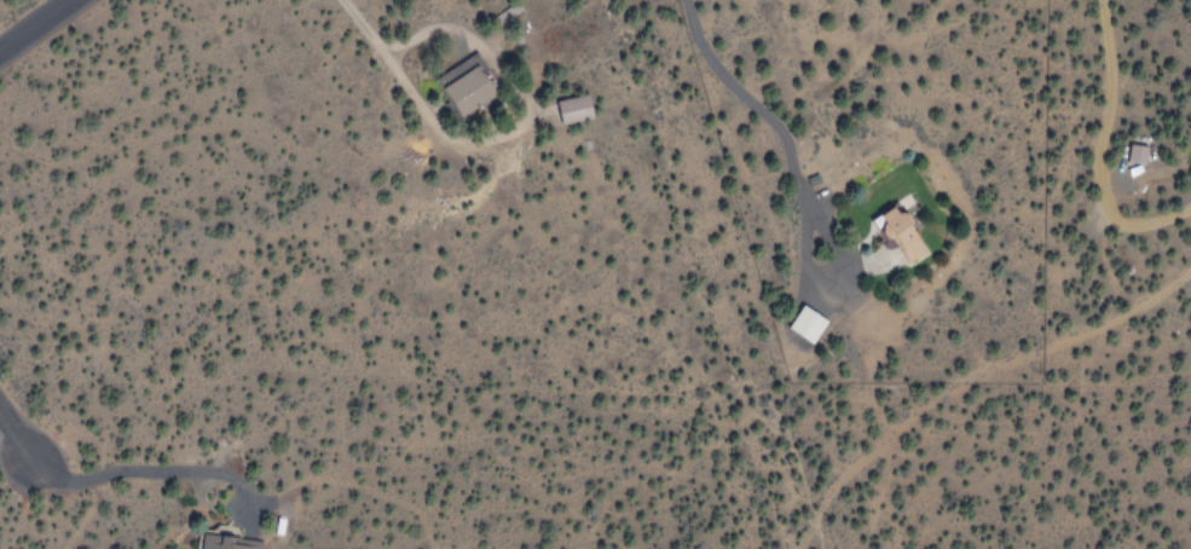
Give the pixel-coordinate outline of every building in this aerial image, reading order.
[(458,117),(495,96),(476,64),(440,86),(458,117)] [(590,121),(589,97),(556,99),(557,123),(590,121)] [(1143,164),(1146,148),(1128,144),(1124,161),(1143,164)] [(925,252),(895,203),(873,216),(903,265),(925,252)] [(786,326),(808,346),(826,324),(803,305),(786,326)] [(258,541),(202,533),(200,548),(256,548),(258,541)]
